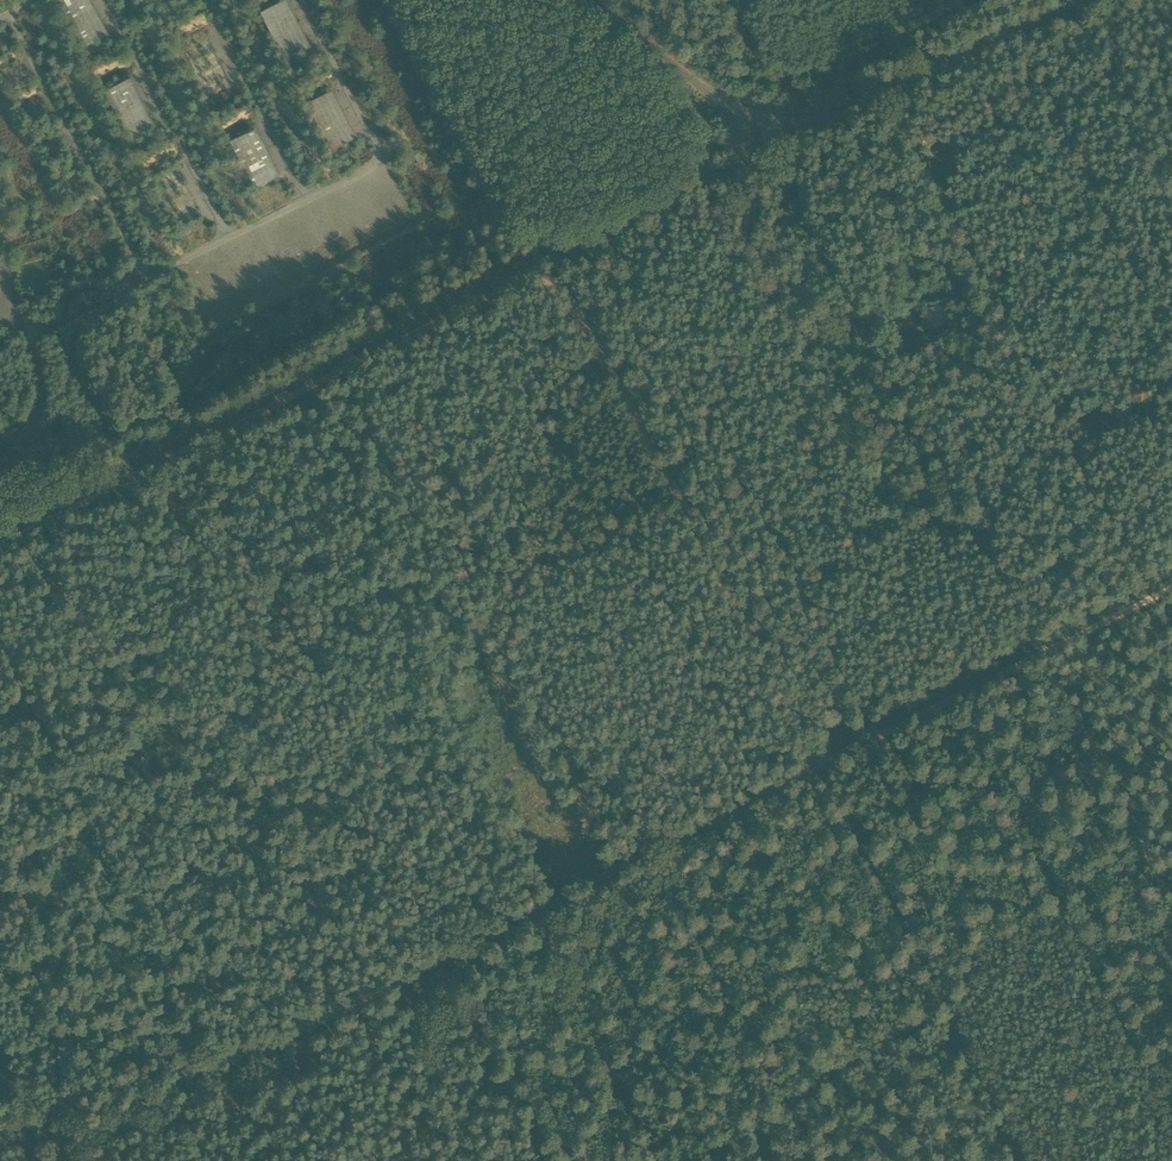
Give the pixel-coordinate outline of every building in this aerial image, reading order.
[(81,48),(109,34),(92,0),(58,0),(81,48)] [(284,61),(313,46),(290,0),(284,0),(260,12),(284,61)] [(103,91),(127,139),(154,125),(130,77),(103,91)] [(307,108),(330,154),(360,140),(337,93),(307,108)] [(230,146),(254,193),(280,179),(257,133),(230,146)]
